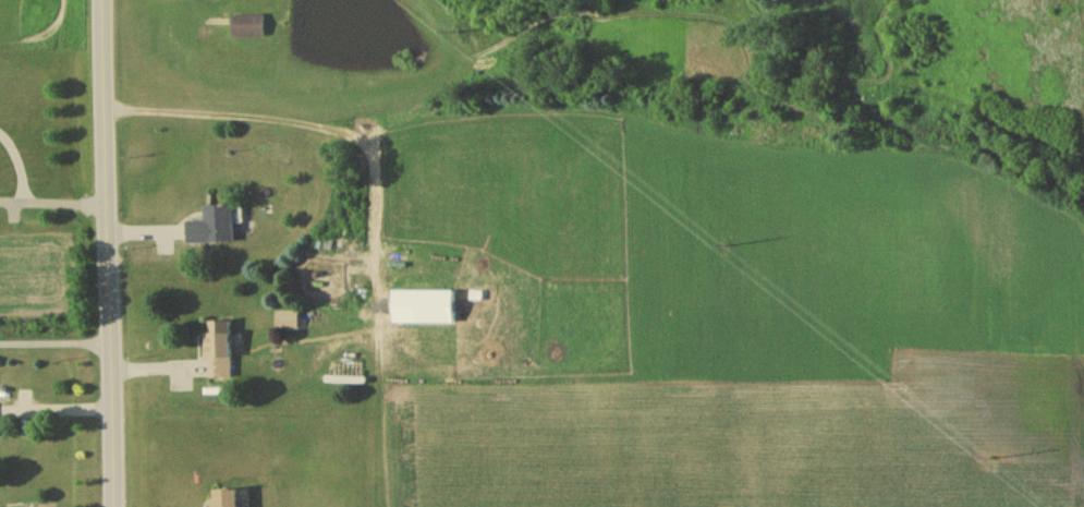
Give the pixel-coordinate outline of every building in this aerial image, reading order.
[(266,39),(266,18),(234,18),(234,39),(266,39)] [(234,209),(205,209),(205,224),(188,224),(188,246),(234,246),(234,209)] [(276,313),(276,334),(299,334),(299,313),(276,313)] [(231,380),(231,323),(207,323),(207,380),(231,380)] [(239,492),(209,492),(209,506),(239,506),(239,492)]
